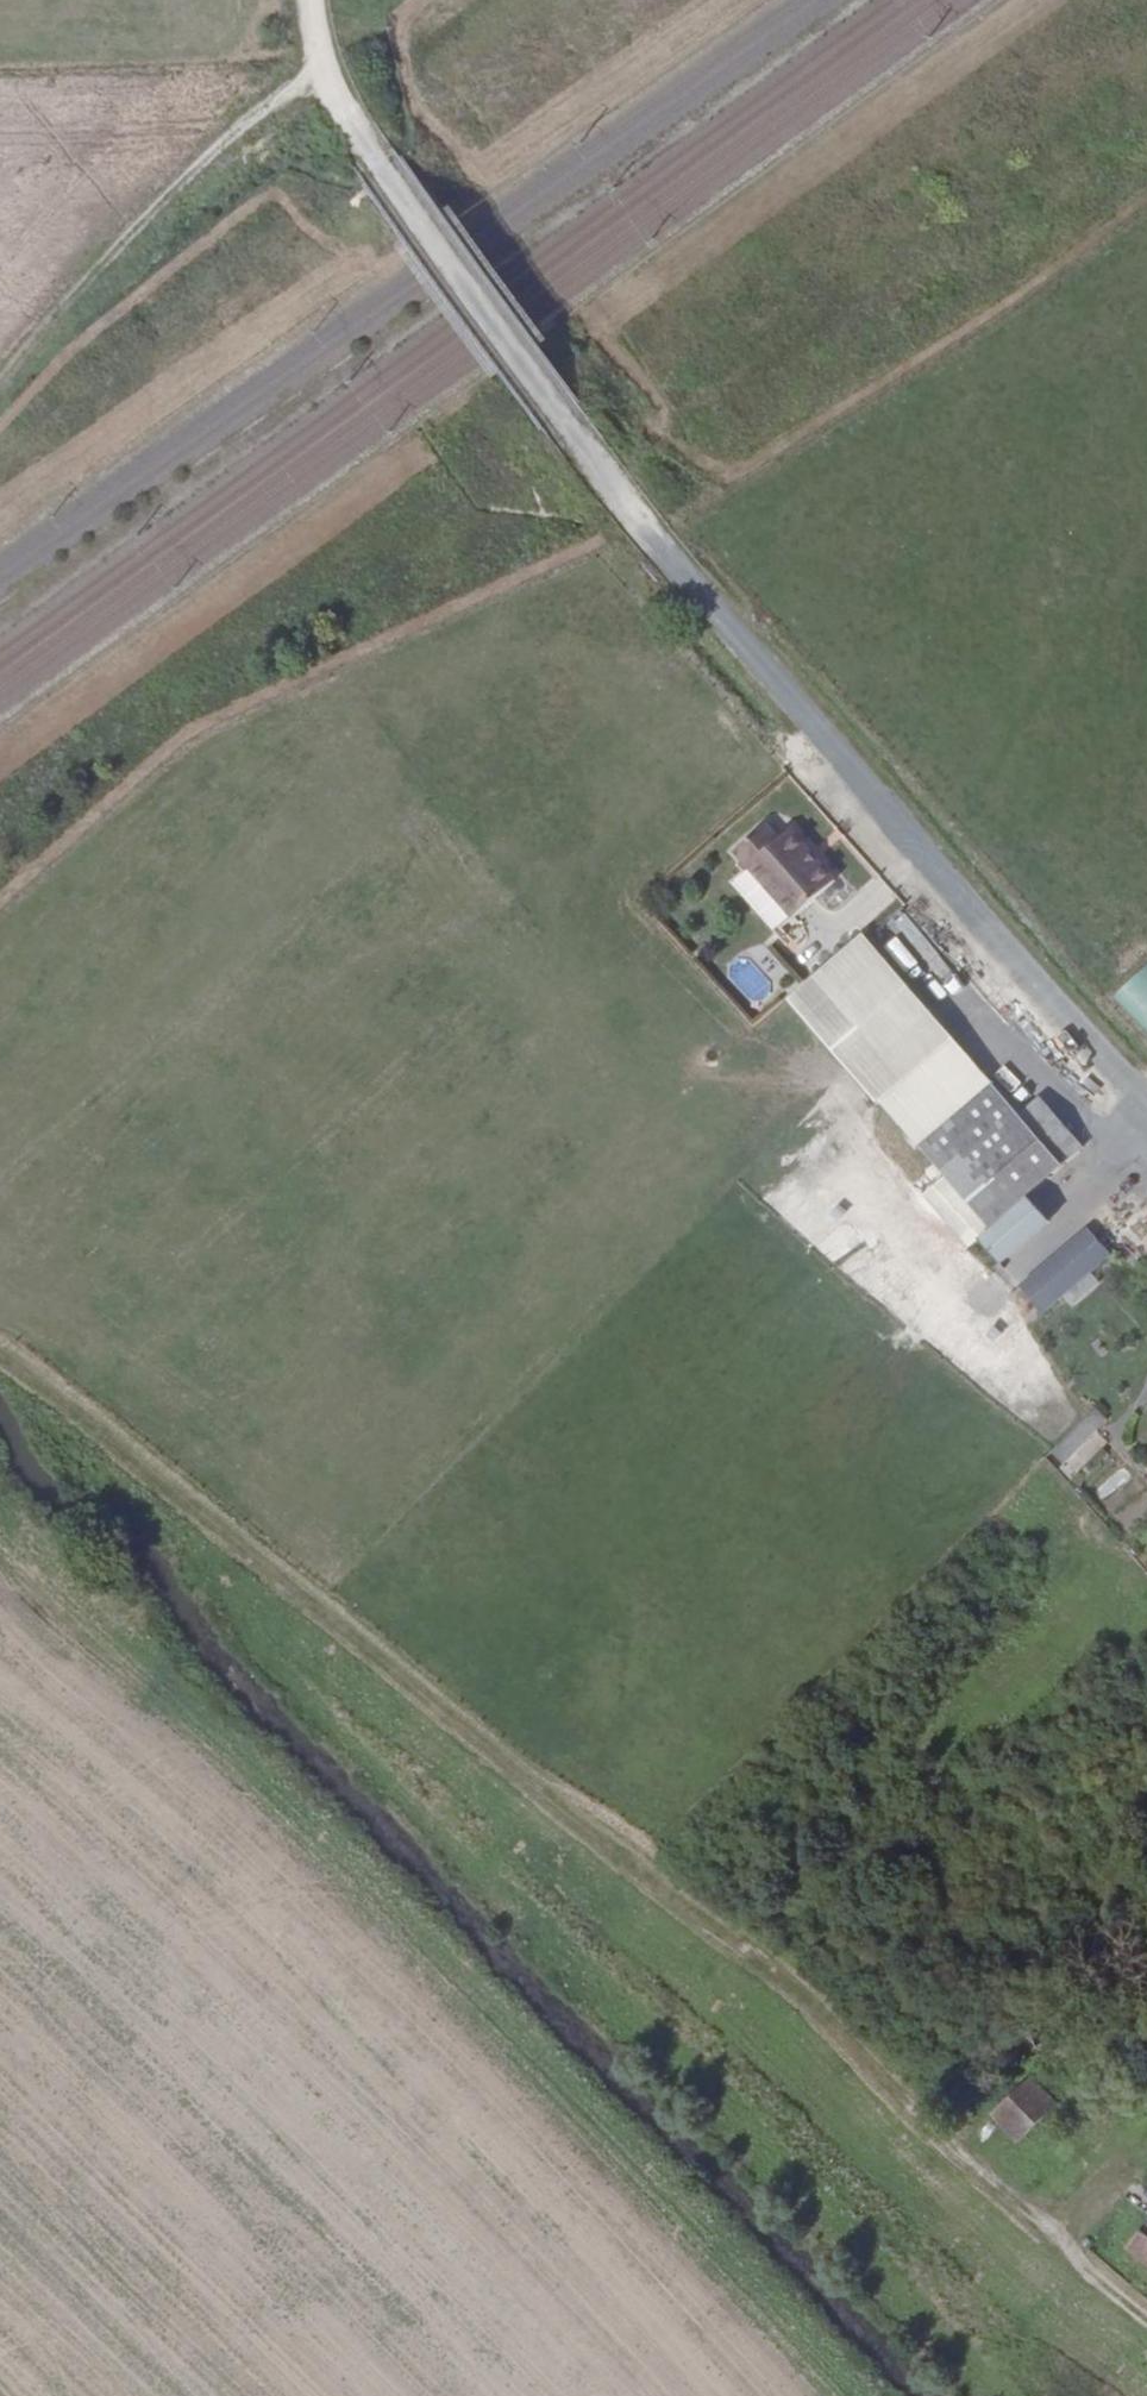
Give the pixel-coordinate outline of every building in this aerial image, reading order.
[(771,844),(759,829),(728,856),(783,923),(827,888),(782,835),(771,844)] [(904,1016),(849,956),(805,999),(859,1060),(904,1016)] [(1111,996),(1146,1034),(1146,963),(1111,996)] [(805,999),(794,1009),(849,1071),(859,1060),(805,999)] [(939,1054),(904,1016),(859,1060),(892,1098),(939,1054)] [(939,1054),(892,1098),(859,1060),(849,1071),(898,1127),(958,1074),(939,1054)] [(1012,1131),(958,1074),(898,1127),(996,1235),(1021,1211),(1054,1181),(1012,1131)] [(1085,1153),(1039,1104),(1012,1131),(1054,1181),(1085,1153)] [(1044,1236),(1021,1211),(996,1235),(998,1236),(986,1249),(1007,1271),(1044,1236)] [(1119,1255),(1101,1235),(1038,1297),(1056,1317),(1119,1255)] [(1096,1408),(1046,1450),(1060,1466),(1110,1425),(1096,1408)] [(1058,2104),(1030,2078),(991,2116),(1019,2144),(1058,2104)] [(1131,2243),(1146,2257),(1146,2226),(1131,2243)]
